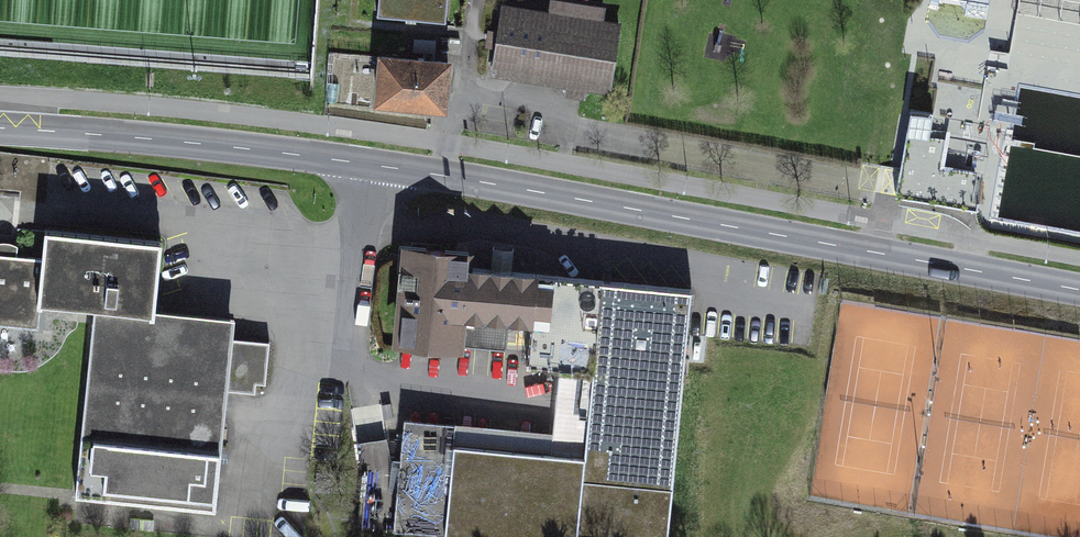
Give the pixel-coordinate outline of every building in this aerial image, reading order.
[(376,19),(445,25),(447,0),(378,0),(376,19)] [(621,25),(505,4),(493,73),(609,93),(621,25)] [(380,54),(375,107),(440,113),(446,60),(380,54)] [(971,113),(980,80),(946,71),(937,104),(971,113)] [(911,93),(905,118),(927,123),(933,98),(911,93)] [(984,162),(990,130),(949,121),(942,153),(984,162)] [(207,453),(222,329),(269,335),(272,313),(162,299),(173,216),(56,202),(53,224),(0,217),(0,294),(46,300),(50,271),(98,277),(78,437),(207,453)] [(410,253),(401,344),(585,363),(575,459),(441,445),(433,525),(550,536),(654,536),(681,282),(410,253)]
